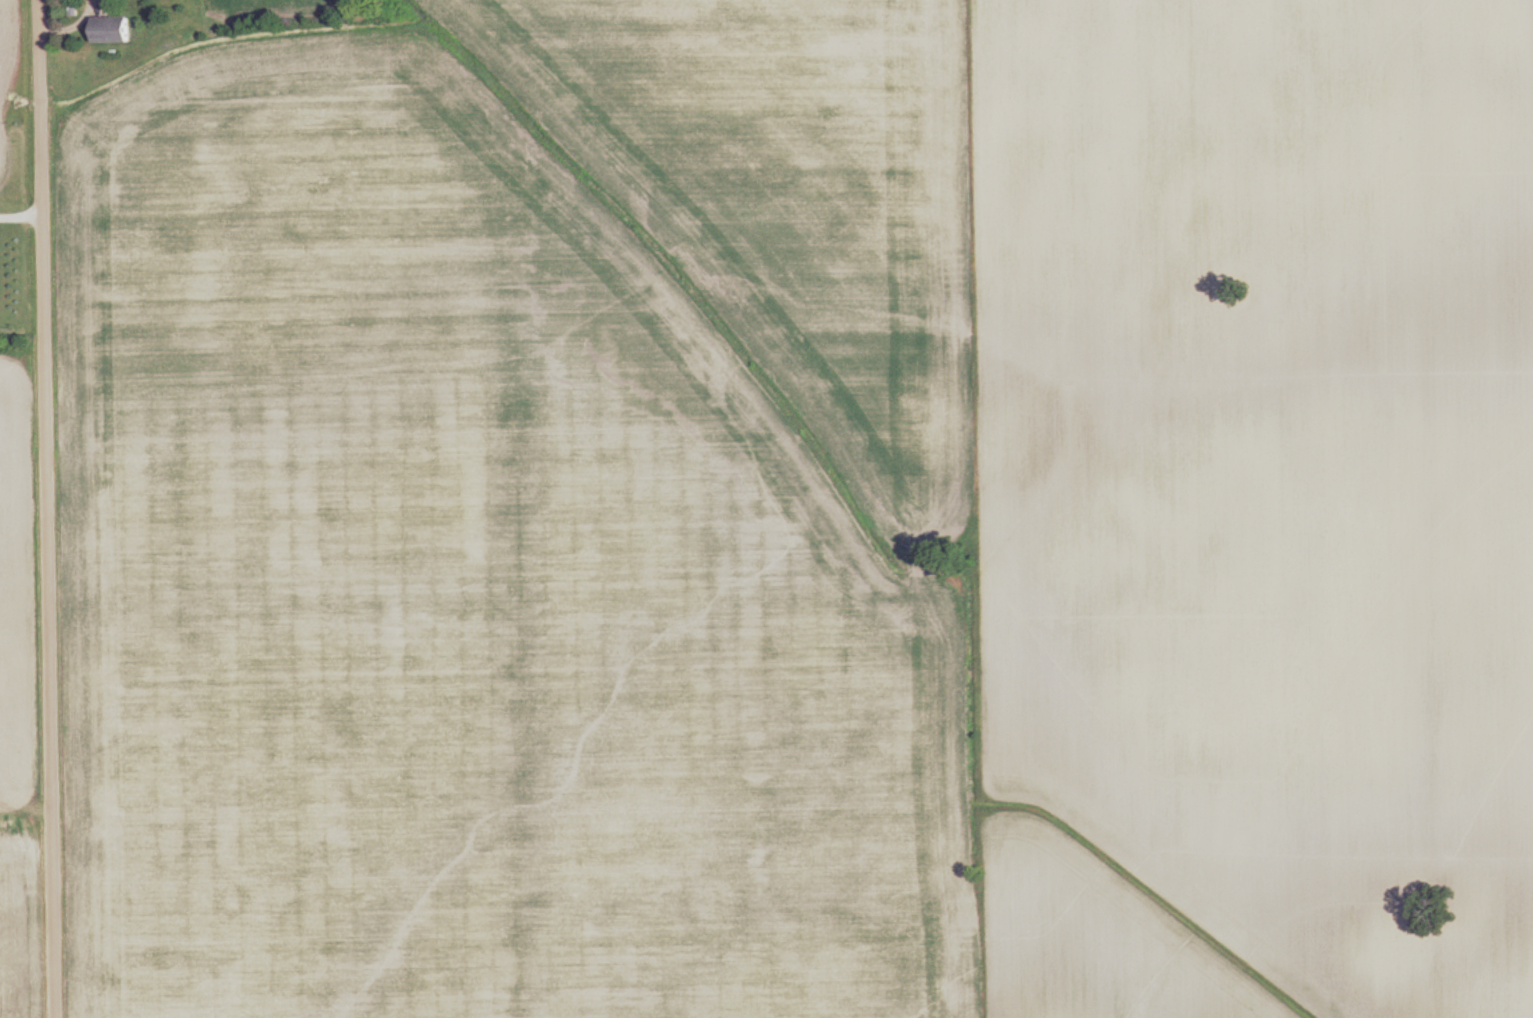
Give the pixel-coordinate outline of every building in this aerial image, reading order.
[(95,17),(95,43),(135,43),(135,17),(95,17)]
